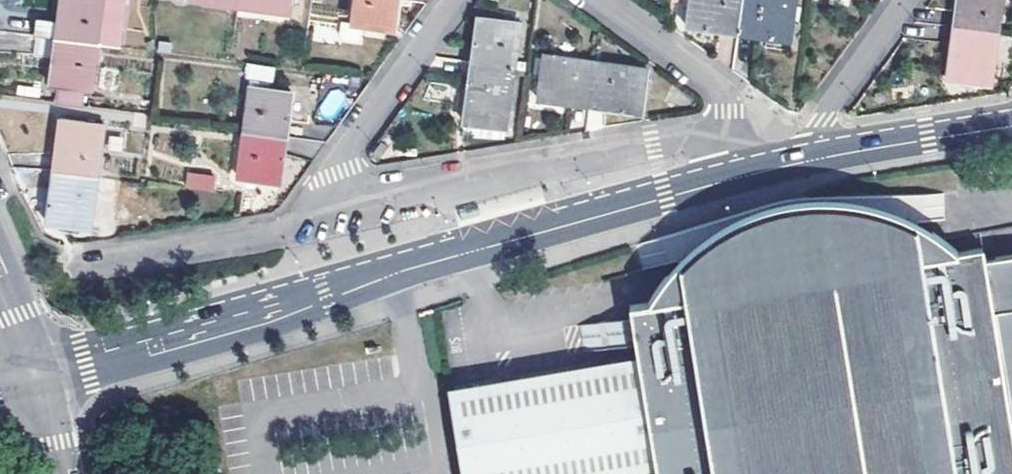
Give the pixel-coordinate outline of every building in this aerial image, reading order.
[(100,44),(104,0),(63,0),(59,39),(100,44)] [(100,44),(119,46),(124,0),(104,0),(100,44)] [(239,5),(291,12),(293,0),(239,0),(239,5)] [(394,28),(398,0),(358,0),(355,22),(363,23),(394,28)] [(744,0),(694,0),(691,25),(740,31),(744,0)] [(799,0),(744,0),(740,31),(793,39),(799,0)] [(1001,32),(1005,0),(960,0),(957,28),(1001,32)] [(521,21),(481,16),(474,62),(515,68),(521,21)] [(37,19),(32,54),(48,56),(52,21),(37,19)] [(342,20),(340,32),(361,35),(363,23),(355,22),(342,20)] [(1001,32),(957,28),(951,81),(996,85),(1001,32)] [(142,44),(143,30),(126,29),(125,43),(142,44)] [(100,44),(59,39),(54,84),(62,85),(88,88),(95,89),(100,44)] [(544,56),(539,99),(590,105),(596,63),(544,56)] [(274,66),(246,62),(244,77),(272,81),(274,66)] [(515,68),(474,62),(468,108),(507,112),(509,112),(515,68)] [(647,70),(596,63),(590,105),(642,112),(647,70)] [(288,138),(295,90),(253,84),(247,133),(288,138)] [(62,85),(60,102),(86,105),(88,88),(62,85)] [(88,88),(86,105),(93,106),(95,89),(88,88)] [(507,112),(468,108),(466,122),(505,126),(507,112)] [(105,125),(63,120),(57,171),(99,178),(105,125)] [(288,138),(247,133),(241,177),(282,181),(288,138)] [(99,178),(57,171),(51,224),(92,229),(99,178)] [(215,173),(190,171),(188,186),(213,188),(215,173)] [(1007,260),(1005,249),(982,253),(925,261),(923,250),(938,224),(928,218),(906,209),(878,203),(830,199),(788,208),(751,224),(726,239),(709,252),(701,262),(723,281),(725,293),(668,303),(636,309),(638,319),(642,346),(645,363),(456,397),(470,473),(625,473),(662,467),(663,473),(1011,473),(1011,284),(1010,284),(1007,260)] [(923,250),(925,261),(982,253),(972,245),(964,238),(954,231),(938,224),(923,250)] [(675,292),(668,303),(725,293),(723,281),(701,262),(688,273),(681,283),(675,292)] [(585,355),(642,346),(638,319),(581,329),(585,355)]
